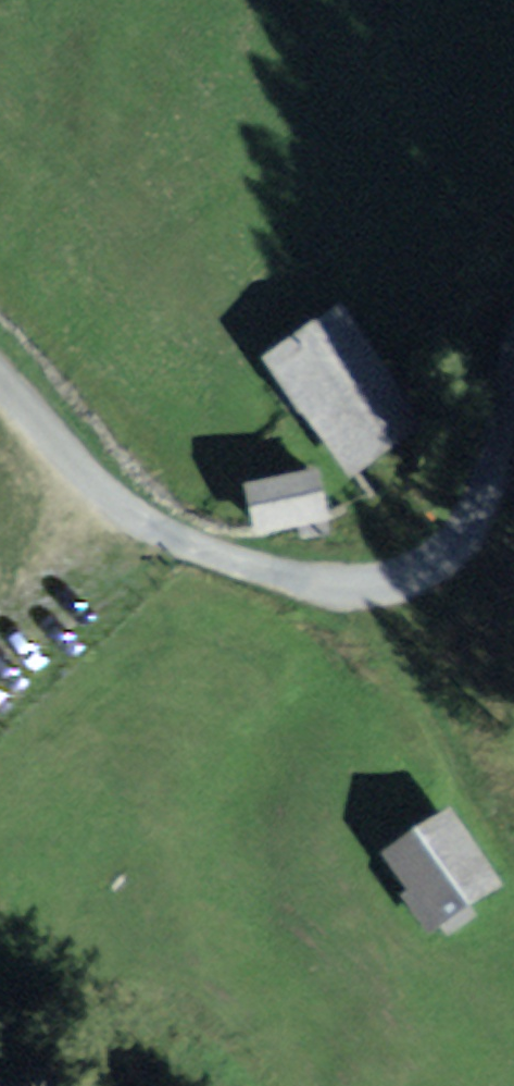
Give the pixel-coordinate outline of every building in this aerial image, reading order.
[(337,303),(251,356),(349,474),(426,413),(337,303)] [(306,474),(233,483),(239,531),(317,523),(306,474)] [(444,810),(373,855),(421,929),(491,884),(444,810)]
